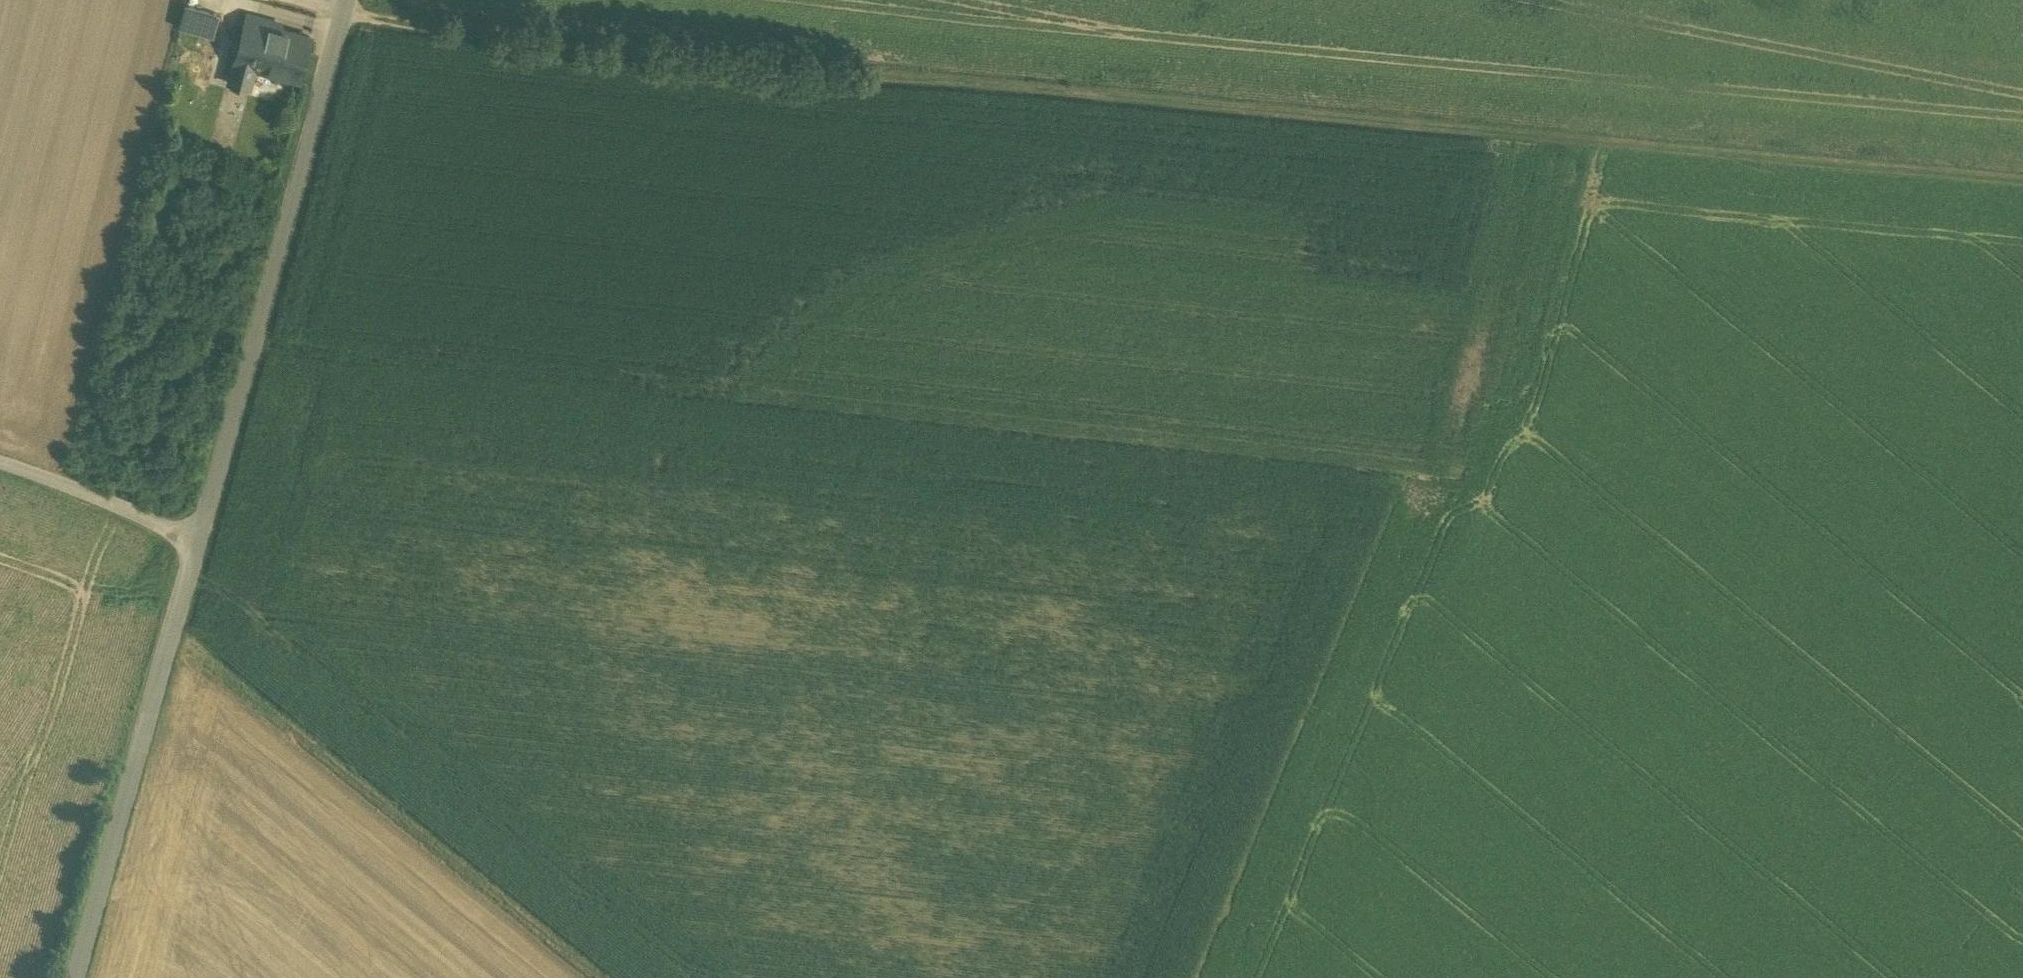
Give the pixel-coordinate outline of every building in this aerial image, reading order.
[(221,13),(186,3),(180,26),(214,36),(221,13)] [(310,37),(248,20),(232,79),(249,84),(254,65),(299,77),(310,37)]
